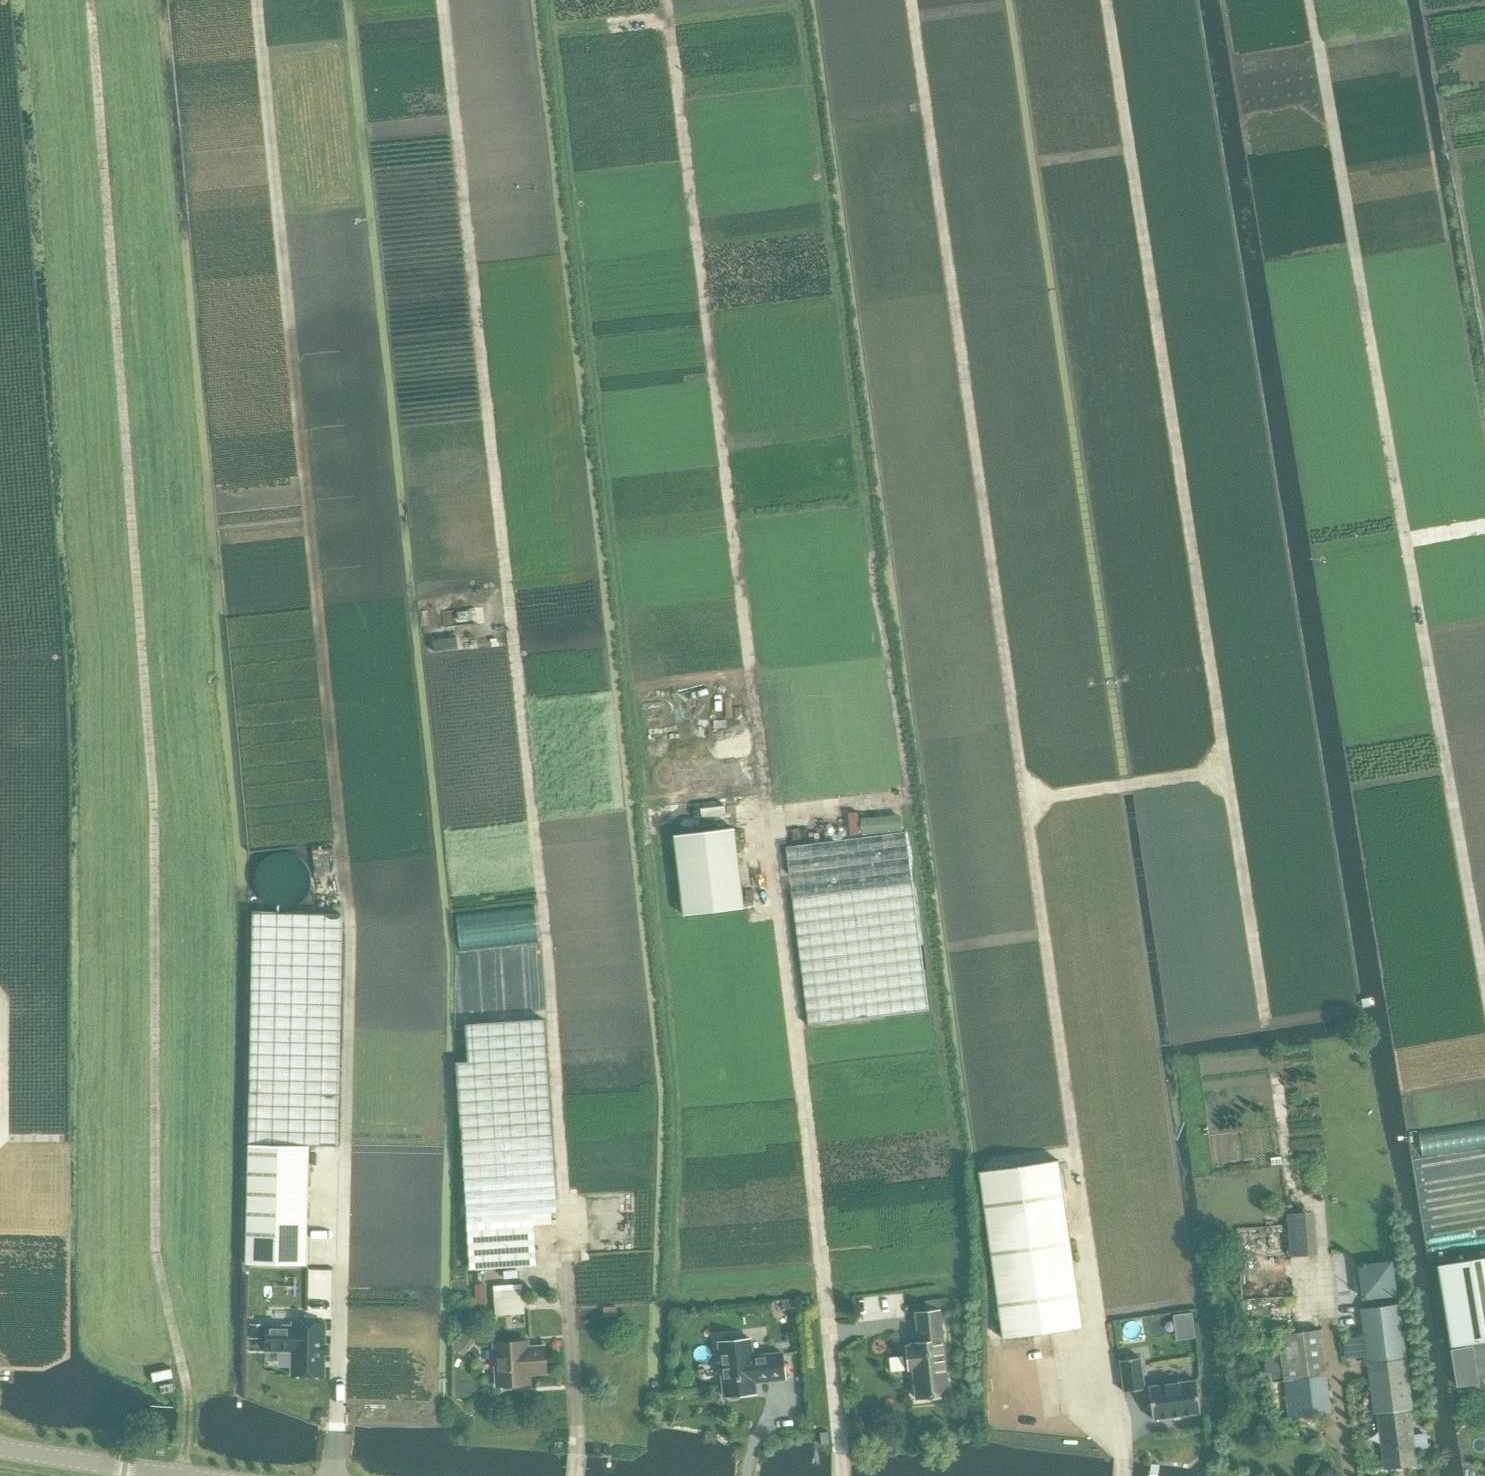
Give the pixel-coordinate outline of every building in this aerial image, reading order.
[(456,637),(432,640),(433,651),(458,648),(456,637)] [(896,813),(860,817),(861,833),(898,830),(896,813)] [(674,836),(683,915),(743,908),(733,828),(674,836)] [(786,848),(808,1026),(928,1011),(906,833),(786,848)] [(248,1144),(246,1264),(305,1265),(309,1146),(337,1147),(342,918),(342,915),(254,913),(252,962),(250,1033),(248,1144)] [(469,1063),(457,1063),(463,1168),(466,1217),(532,1212),(532,1214),(550,1213),(556,1212),(543,1019),(466,1024),(469,1063)] [(978,1172),(1002,1339),(1082,1327),(1058,1160),(978,1172)] [(532,1212),(466,1217),(470,1271),(536,1266),(533,1224),(532,1214),(532,1212)] [(1484,1341),(1484,1258),(1465,1261),(1438,1266),(1452,1346),(1484,1341)] [(501,1299),(494,1299),(495,1315),(524,1314),(522,1284),(500,1286),(501,1299)] [(770,1301),(770,1310),(784,1309),(783,1300),(770,1301)] [(1414,1434),(1410,1408),(1414,1407),(1400,1304),(1362,1309),(1376,1412),(1379,1412),(1386,1467),(1418,1462),(1416,1447),(1434,1445),(1432,1431),(1414,1434)] [(603,1308),(603,1317),(616,1316),(616,1307),(603,1308)] [(916,1313),(918,1343),(910,1344),(910,1346),(906,1346),(908,1370),(912,1370),(916,1398),(948,1395),(939,1310),(916,1313)] [(291,1324),(264,1324),(264,1349),(291,1349),(291,1373),(324,1373),(324,1320),(291,1320),(291,1324)] [(250,1325),(250,1337),(262,1337),(262,1325),(250,1325)] [(464,1332),(452,1345),(463,1355),(475,1342),(464,1332)] [(1286,1379),(1269,1382),(1274,1419),(1332,1412),(1322,1332),(1281,1337),(1286,1379)] [(752,1356),(750,1339),(718,1342),(723,1396),(728,1396),(731,1399),(739,1398),(742,1395),(756,1393),(755,1382),(785,1379),(782,1353),(752,1356)] [(492,1345),(495,1388),(499,1387),(501,1391),(510,1390),(512,1386),(527,1385),(526,1375),(543,1374),(541,1348),(525,1349),(524,1343),(492,1345)] [(1124,1391),(1144,1388),(1140,1357),(1119,1360),(1124,1391)] [(1474,1361),(1453,1364),(1457,1388),(1477,1384),(1474,1361)] [(1195,1379),(1148,1386),(1153,1419),(1200,1412),(1195,1379)]
